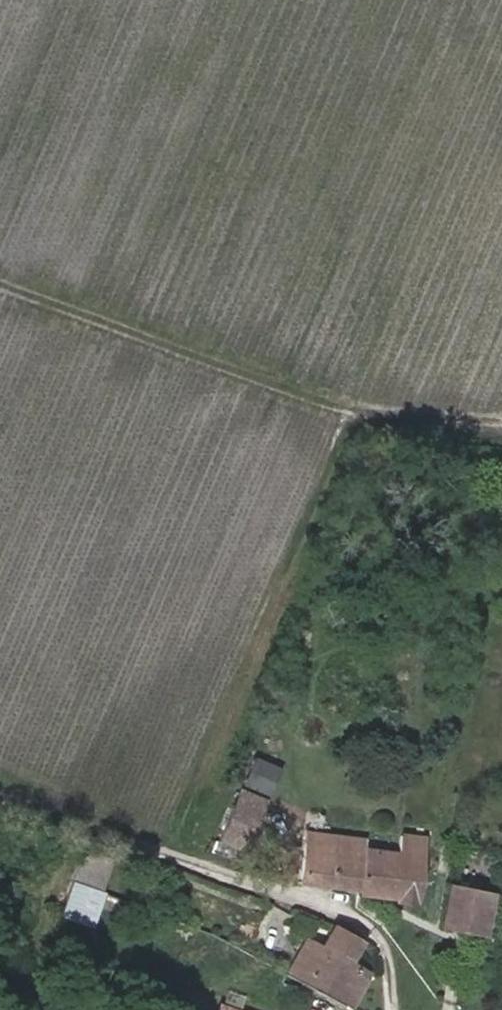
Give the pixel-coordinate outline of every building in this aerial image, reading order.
[(274,793),(282,763),(253,755),(244,784),(274,793)] [(265,799),(242,790),(220,840),(243,850),(265,799)] [(359,889),(364,852),(366,839),(306,831),(300,880),(359,889)] [(398,855),(364,852),(359,889),(359,893),(395,898),(394,900),(418,903),(426,843),(426,837),(401,834),(398,855)] [(75,884),(102,893),(111,861),(86,852),(75,884)] [(102,893),(75,884),(67,913),(92,922),(102,893)] [(491,894),(448,885),(440,925),(483,934),(491,894)] [(320,946),(302,978),(352,1005),(368,973),(350,963),(361,942),(332,925),(320,946)] [(302,978),(320,946),(304,938),(287,970),(302,978)]
